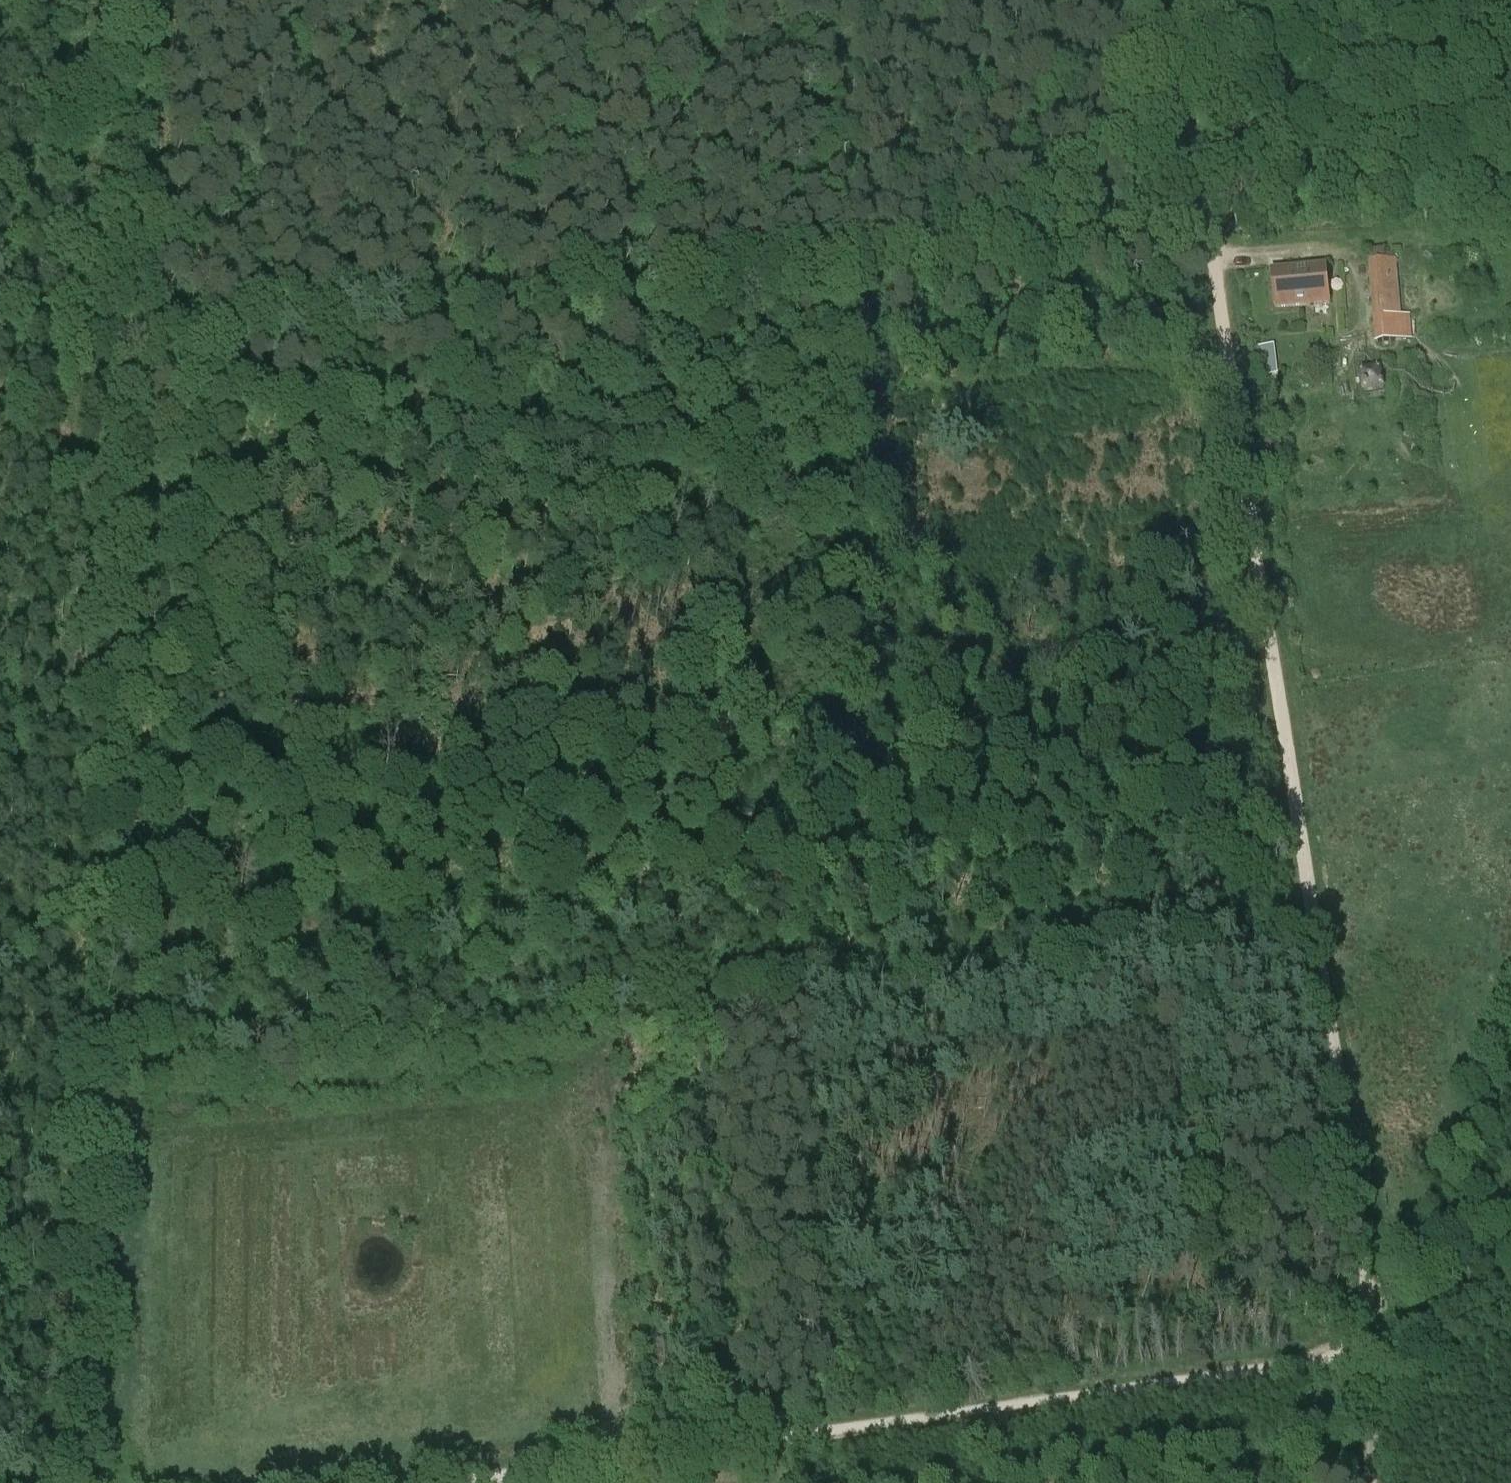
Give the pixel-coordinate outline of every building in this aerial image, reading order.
[(1409,277),(1408,259),(1396,260),(1395,253),(1389,253),(1389,251),(1370,252),(1377,338),(1414,335),(1413,315),(1398,316),(1400,312),(1398,278),(1409,277)] [(1273,273),(1277,310),(1329,304),(1325,267),(1273,273)] [(1276,346),(1259,349),(1263,378),(1280,375),(1276,346)] [(1364,394),(1385,390),(1380,369),(1360,373),(1364,394)]
